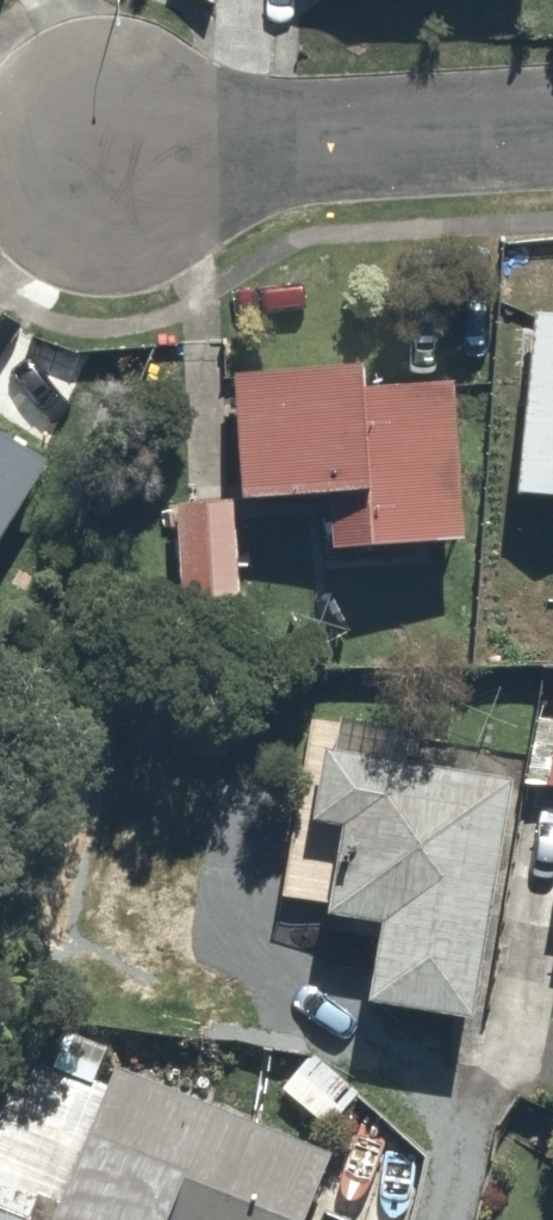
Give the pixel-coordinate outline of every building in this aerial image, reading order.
[(539,319),(521,503),(552,506),(552,320),(539,319)] [(370,366),(233,375),(241,504),(328,498),(331,552),(476,543),(465,383),(371,389),(370,366)] [(42,468),(0,439),(0,530),(42,468)] [(227,502),(180,506),(191,630),(238,626),(227,502)] [(539,783),(552,785),(552,699),(539,783)] [(487,1017),(516,783),(312,758),(293,906),(387,917),(377,1003),(487,1017)] [(119,1053),(44,1021),(0,1122),(0,1219),(45,1219),(119,1053)] [(318,1045),(277,1084),(328,1138),(369,1099),(318,1045)] [(123,1067),(60,1219),(299,1219),(327,1151),(123,1067)]
